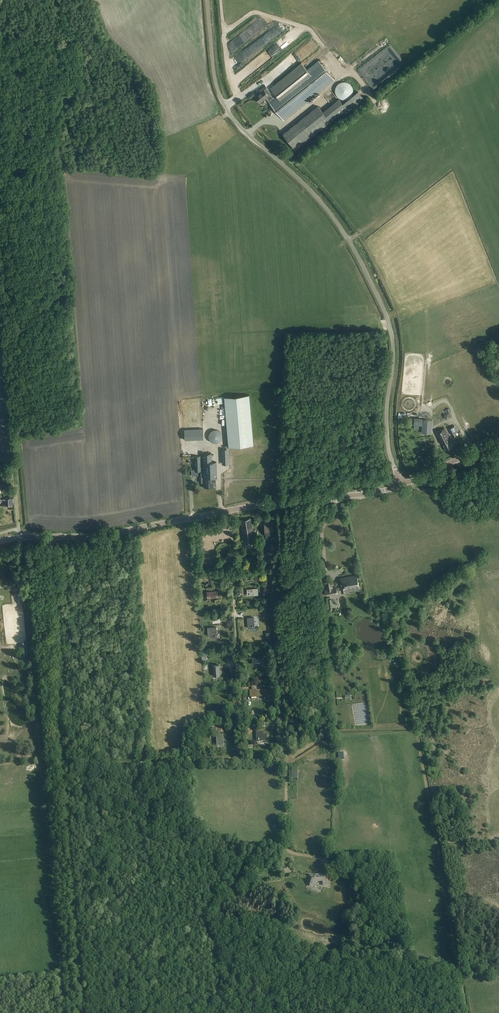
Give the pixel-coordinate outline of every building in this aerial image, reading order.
[(231,48),(247,33),(242,27),(226,42),(231,48)] [(381,77),(395,67),(382,47),(349,70),(351,74),(366,64),(371,70),(369,72),(372,77),(378,73),(381,77)] [(362,61),(371,54),(368,51),(370,50),(367,47),(355,57),(358,60),(360,59),(362,61)] [(260,103),(260,102),(266,98),(284,121),(284,120),(334,80),(321,64),(310,73),(301,63),(270,88),(276,95),(274,97),(273,98),(270,94),(271,93),(267,87),(264,89),(261,92),(256,96),(255,97),(260,103)] [(343,99),(344,99),(345,99),(346,99),(347,99),(348,98),(349,98),(350,97),(351,96),(351,95),(352,95),(352,94),(353,93),(353,92),(353,91),(353,89),(353,88),(352,87),(352,86),(351,85),(350,84),(349,83),(348,82),(347,82),(346,82),(345,82),(344,82),(343,82),(342,82),(341,82),(340,82),(339,83),(338,84),(337,85),(336,86),(336,87),(336,89),(335,90),(335,91),(336,92),(336,94),(337,95),(337,96),(338,96),(338,97),(339,98),(340,98),(341,98),(342,99),(343,99)] [(296,150),(296,149),(346,109),(349,111),(364,99),(358,91),(343,104),(339,99),(323,112),(318,106),(284,133),(283,134),(296,150)] [(249,395),(224,398),(228,445),(228,448),(254,445),(249,395)] [(422,426),(422,418),(414,418),(414,425),(422,426)] [(431,434),(432,420),(423,420),(422,433),(431,434)] [(185,440),(203,439),(203,428),(184,429),(185,440)] [(444,429),(436,433),(440,442),(442,442),(445,449),(446,450),(452,447),(451,444),(452,444),(449,438),(444,429)] [(208,435),(208,436),(208,438),(209,439),(209,440),(210,441),(211,442),(212,442),(213,443),(214,443),(215,443),(216,443),(217,443),(218,442),(219,442),(220,441),(221,440),(221,439),(222,438),(222,436),(222,435),(221,434),(221,433),(220,432),(219,431),(218,431),(217,430),(216,430),(215,430),(214,430),(213,430),(212,431),(211,431),(210,432),(209,433),(209,434),(208,435)] [(431,452),(429,444),(426,445),(424,435),(418,436),(422,454),(431,452)] [(194,472),(201,471),(202,471),(203,472),(201,472),(201,482),(204,482),(204,487),(213,487),(213,486),(216,486),(216,482),(212,482),(212,477),(217,477),(216,462),(212,462),(211,453),(202,454),(202,467),(200,467),(200,456),(194,456),(194,472)] [(2,503),(2,502),(2,505),(14,504),(14,498),(3,498),(3,499),(2,499),(2,500),(1,500),(1,496),(0,496),(0,503),(2,503)] [(251,519),(241,521),(243,528),(243,531),(242,531),(244,545),(245,545),(246,549),(252,548),(251,544),(256,543),(253,529),(252,530),(251,527),(252,527),(251,519)] [(266,537),(275,536),(273,521),(264,522),(266,537)] [(340,579),(342,589),(346,588),(346,589),(355,587),(355,586),(359,586),(357,575),(344,578),(340,579)] [(208,636),(211,636),(211,638),(217,638),(217,627),(210,627),(208,628),(208,636)] [(28,657),(27,652),(27,650),(27,645),(22,646),(19,646),(20,658),(28,657)] [(250,692),(250,698),(276,696),(275,689),(250,692)] [(263,735),(263,732),(256,732),(257,738),(259,738),(259,739),(259,740),(259,741),(267,741),(267,734),(263,735)] [(309,876),(310,885),(319,885),(319,883),(322,883),(323,884),(328,884),(327,875),(309,876)]
